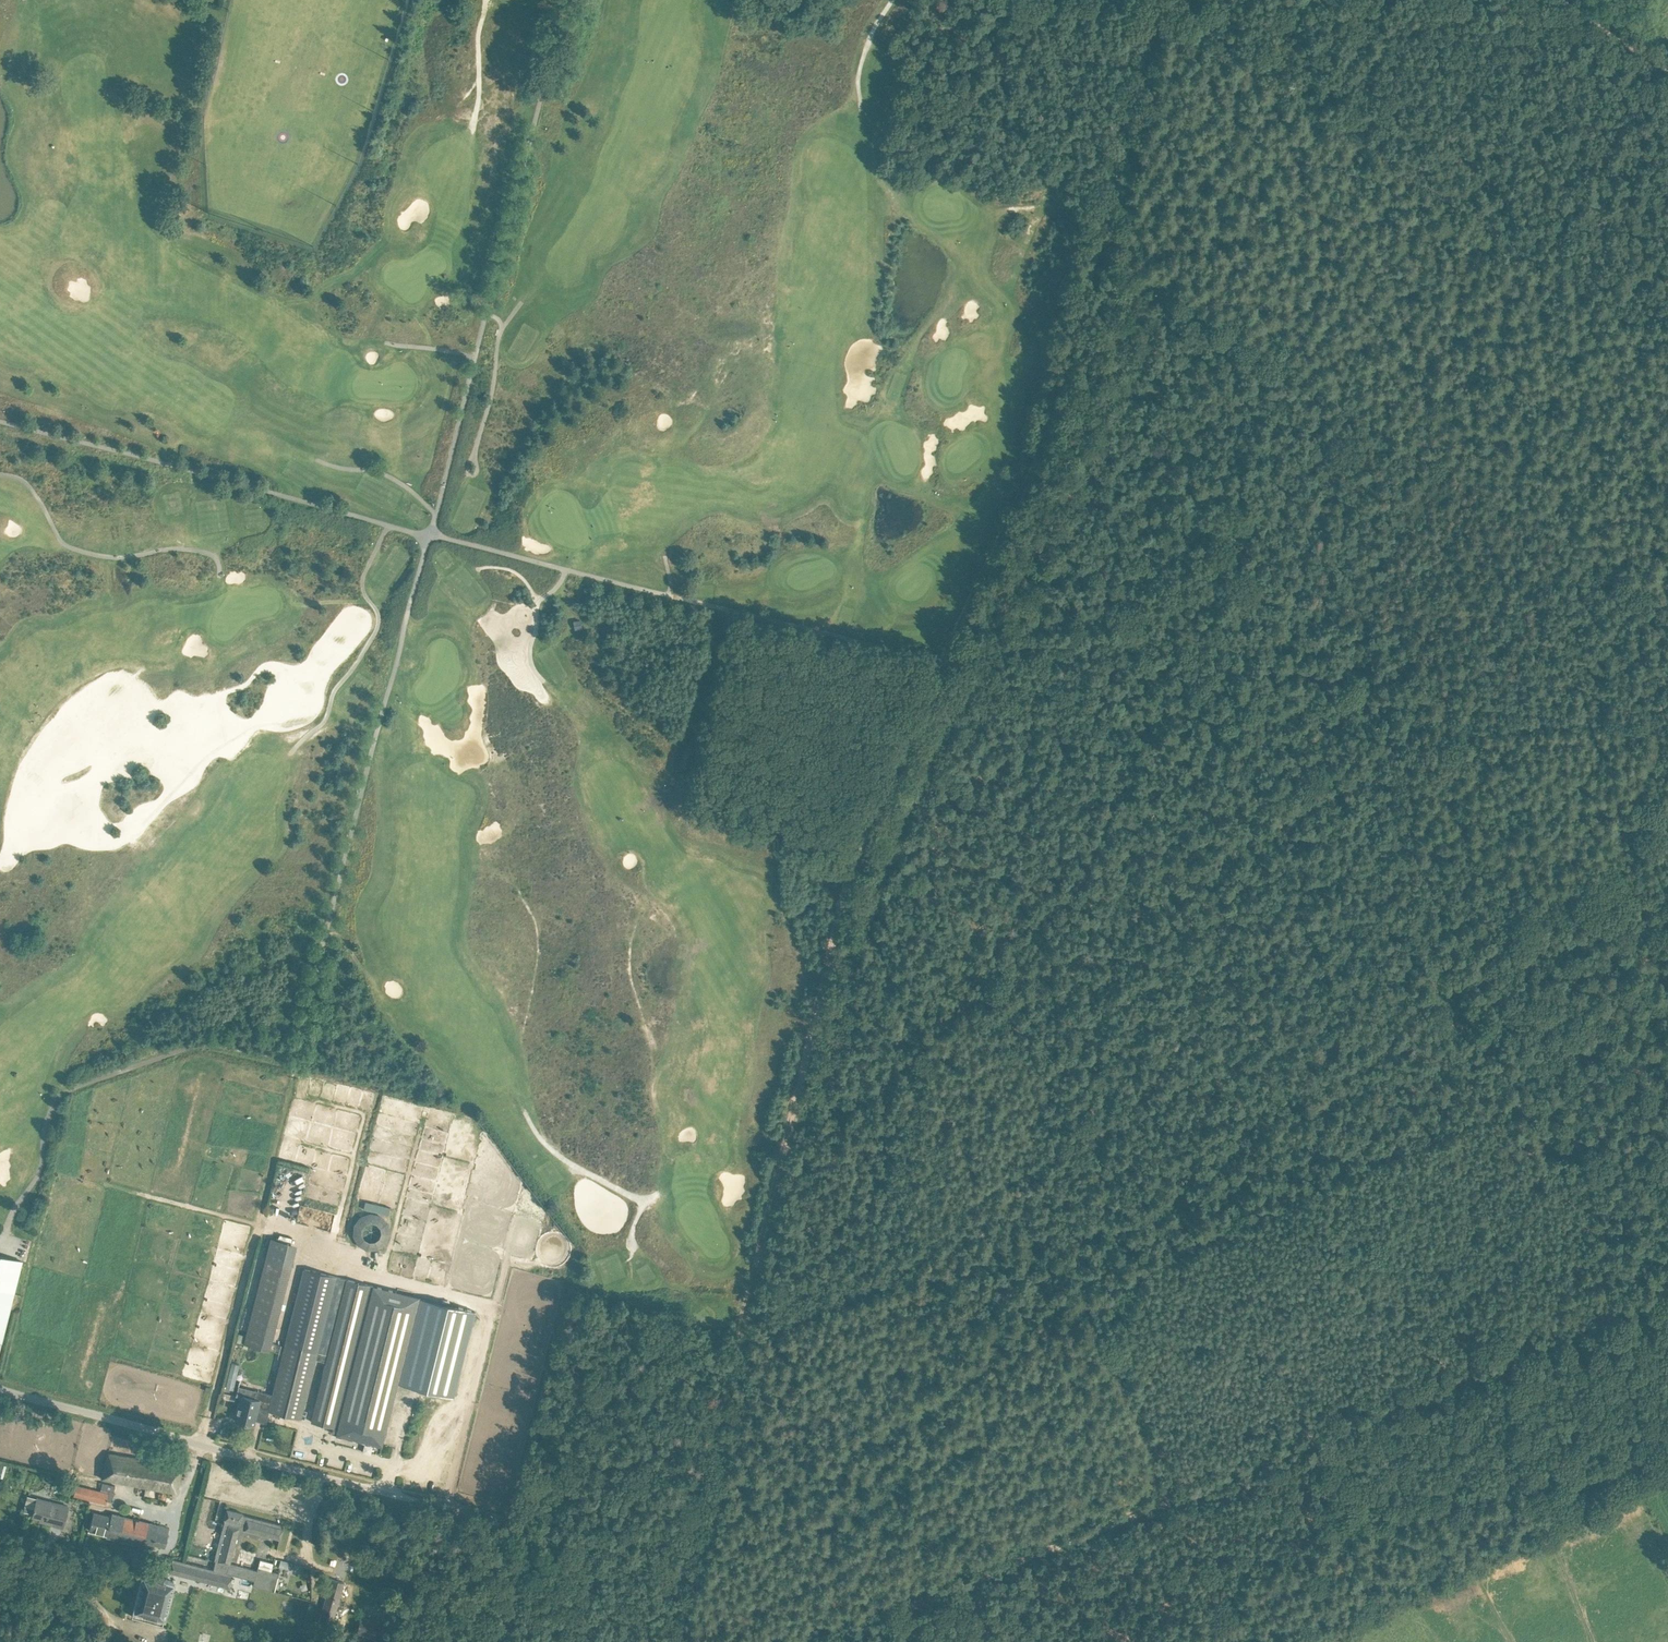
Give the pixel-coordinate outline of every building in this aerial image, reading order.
[(580,619),(573,620),(575,629),(582,628),(580,619)] [(378,1205),(365,1202),(363,1209),(389,1215),(390,1208),(378,1205)] [(390,1234),(388,1223),(381,1215),(370,1213),(360,1217),(354,1225),(353,1236),(358,1245),(367,1250),(378,1250),(386,1243),(390,1234)] [(296,1245),(270,1239),(246,1336),(243,1344),(269,1350),(296,1245)] [(14,1293),(22,1261),(0,1255),(0,1290),(14,1293)] [(269,1410),(300,1418),(301,1418),(316,1359),(326,1362),(311,1421),(338,1428),(336,1435),(337,1435),(380,1446),(381,1446),(398,1382),(453,1396),(475,1310),(446,1304),(420,1298),(402,1293),(347,1279),(305,1268),(286,1343),(273,1394),(269,1410)] [(14,1293),(0,1290),(0,1348),(1,1342),(2,1342),(14,1293)] [(239,1334),(236,1342),(243,1344),(246,1336),(239,1334)] [(239,1364),(231,1362),(225,1388),(234,1390),(239,1364)] [(269,1410),(273,1394),(255,1390),(253,1397),(241,1394),(235,1420),(254,1424),(258,1407),(269,1410)] [(103,1475),(102,1478),(114,1480),(116,1472),(126,1475),(125,1482),(176,1492),(182,1466),(108,1452),(103,1475)] [(109,1492),(100,1490),(76,1484),(75,1489),(73,1495),(106,1504),(107,1500),(109,1492)] [(36,1500),(32,1515),(45,1519),(44,1522),(62,1527),(68,1505),(50,1501),(49,1504),(36,1500)] [(134,1608),(132,1616),(163,1624),(164,1617),(165,1617),(174,1581),(173,1580),(175,1573),(229,1587),(232,1577),(231,1577),(231,1574),(254,1580),(253,1585),(274,1591),(279,1572),(271,1570),(274,1562),(260,1558),(258,1566),(257,1570),(230,1563),(239,1528),(280,1538),(283,1528),(282,1528),(283,1524),(242,1514),(243,1513),(227,1509),(224,1519),(225,1519),(214,1559),(216,1560),(213,1569),(173,1558),(172,1562),(151,1556),(146,1573),(143,1573),(134,1608)] [(106,1534),(106,1536),(143,1545),(144,1541),(165,1546),(169,1527),(112,1513),(112,1514),(110,1513),(109,1515),(94,1511),(89,1530),(106,1534)] [(330,1579),(322,1611),(319,1622),(331,1625),(334,1615),(343,1583),(330,1579)] [(382,1640),(387,1623),(362,1616),(357,1633),(382,1640)]
